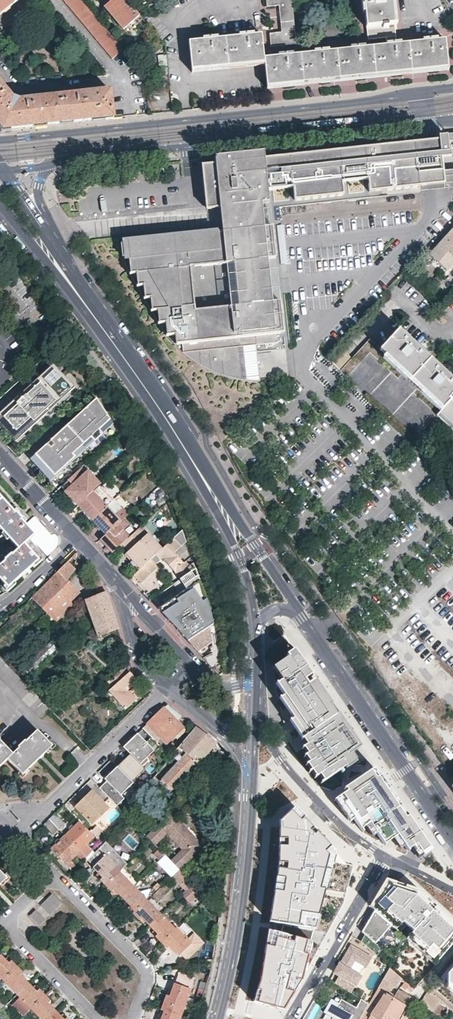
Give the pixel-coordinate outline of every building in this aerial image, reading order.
[(19,0),(0,0),(0,16),(19,0)] [(81,0),(63,0),(112,59),(123,50),(81,0)] [(110,1),(105,6),(123,29),(140,16),(135,11),(126,0),(111,0),(110,1)] [(266,6),(279,5),(281,32),(269,32),(270,46),(295,44),(291,0),(266,0),(266,6)] [(394,0),(363,0),(366,38),(397,36),(394,0)] [(448,70),(445,39),(264,57),(262,34),(189,41),(192,73),(264,66),(267,88),(448,70)] [(168,76),(166,55),(159,55),(160,76),(168,76)] [(3,129),(113,117),(110,90),(20,100),(14,97),(0,81),(0,126),(3,129)] [(343,192),(342,180),(367,177),(368,188),(430,183),(443,182),(441,156),(449,155),(448,150),(452,150),(452,133),(438,134),(439,142),(427,143),(231,161),(231,154),(215,156),(215,163),(203,164),(207,205),(220,204),(222,226),(122,235),(124,254),(126,262),(130,271),(142,293),(151,307),(157,318),(161,326),(167,334),(174,341),(182,350),(192,358),(201,363),(210,368),(221,372),(242,378),(253,378),(259,379),(257,349),(284,346),(280,298),(269,299),(265,256),(273,255),(271,223),(263,223),(261,200),(269,200),(267,187),(293,185),(294,197),(343,192)] [(429,252),(435,258),(446,269),(452,261),(452,227),(429,252)] [(399,326),(379,347),(441,406),(452,393),(452,377),(442,367),(419,344),(399,326)] [(43,368),(45,371),(46,370),(55,379),(62,373),(51,361),(43,368)] [(46,370),(45,371),(36,380),(28,387),(13,401),(17,405),(0,420),(0,426),(15,443),(24,434),(47,413),(45,411),(66,392),(68,394),(75,387),(62,373),(55,379),(46,370)] [(26,384),(28,387),(36,380),(33,377),(26,384)] [(68,394),(66,392),(45,411),(47,413),(50,416),(70,397),(68,394)] [(441,406),(438,409),(452,424),(452,393),(441,406)] [(100,429),(111,419),(97,398),(67,425),(51,441),(48,444),(48,443),(34,457),(38,461),(39,460),(43,464),(39,467),(52,482),(77,457),(74,453),(85,443),(92,436),(96,440),(103,433),(100,429)] [(17,405),(13,401),(0,413),(0,420),(17,405)] [(103,433),(114,423),(111,419),(100,429),(103,433)] [(24,434),(15,443),(18,446),(27,437),(24,434)] [(88,447),(96,440),(92,436),(85,443),(88,447)] [(77,457),(88,447),(85,443),(74,453),(77,457)] [(138,461),(144,458),(139,449),(135,453),(138,461)] [(34,457),(31,460),(37,466),(39,467),(43,464),(39,460),(38,461),(34,457)] [(81,468),(76,473),(94,492),(99,488),(81,468)] [(67,493),(80,506),(94,492),(76,473),(53,495),(58,500),(67,493)] [(109,478),(102,485),(105,488),(112,482),(109,478)] [(94,492),(80,506),(93,521),(120,496),(116,491),(104,502),(97,495),(102,491),(99,488),(94,492)] [(39,559),(24,543),(34,534),(21,519),(22,518),(16,511),(14,512),(0,496),(0,529),(17,548),(10,555),(9,554),(4,558),(5,560),(0,564),(0,580),(7,587),(39,559)] [(93,521),(107,535),(111,531),(129,514),(123,508),(116,515),(110,508),(112,506),(113,507),(122,498),(120,496),(93,521)] [(125,554),(140,570),(162,548),(142,526),(123,544),(122,545),(128,551),(125,554)] [(186,541),(182,530),(162,548),(140,570),(134,575),(141,583),(158,567),(155,564),(162,558),(180,579),(195,568),(193,562),(190,563),(188,559),(184,562),(175,552),(186,541)] [(113,553),(122,545),(123,544),(114,534),(115,532),(114,531),(112,532),(111,531),(107,535),(102,540),(113,553)] [(78,551),(74,555),(49,580),(32,597),(58,623),(65,616),(68,618),(77,608),(70,601),(77,594),(68,579),(76,564),(78,551)] [(99,596),(106,592),(102,582),(99,577),(90,566),(85,565),(90,578),(89,579),(99,596)] [(202,585),(195,568),(180,579),(178,580),(186,590),(159,609),(187,641),(214,624),(207,599),(202,585)] [(99,636),(118,629),(106,592),(99,596),(86,600),(99,636)] [(214,624),(187,641),(198,652),(213,642),(216,646),(219,643),(216,637),(214,624)] [(202,657),(216,646),(213,642),(198,652),(202,657)] [(205,660),(219,676),(229,666),(219,643),(216,646),(202,657),(205,660)] [(0,656),(0,676),(40,718),(50,708),(0,656)] [(354,746),(296,659),(278,672),(286,685),(278,689),(286,701),(283,705),(295,724),(291,727),(302,741),(312,773),(319,784),(353,764),(345,753),(354,746)] [(122,668),(108,681),(113,687),(127,674),(122,668)] [(129,672),(127,674),(113,687),(110,690),(126,709),(137,698),(131,691),(140,683),(129,672)] [(155,716),(143,728),(151,737),(156,741),(160,737),(167,744),(174,737),(177,740),(186,731),(177,722),(182,717),(167,705),(155,716)] [(169,794),(216,743),(204,734),(195,727),(179,746),(186,753),(182,758),(157,784),(169,794)] [(8,759),(23,775),(53,746),(37,730),(26,741),(25,739),(17,747),(18,748),(13,754),(0,741),(0,766),(8,759)] [(124,747),(130,754),(140,764),(154,751),(156,753),(161,747),(156,741),(151,737),(146,742),(138,734),(130,741),(124,747)] [(165,752),(170,757),(175,751),(177,748),(174,744),(165,752)] [(177,748),(175,751),(182,758),(186,753),(179,746),(177,748)] [(130,754),(118,767),(133,782),(145,770),(140,764),(130,754)] [(133,782),(118,767),(105,779),(107,781),(100,788),(118,806),(125,799),(121,795),(134,783),(133,782)] [(367,767),(328,793),(349,822),(353,819),(360,830),(370,824),(385,844),(391,839),(400,849),(420,858),(426,849),(367,767)] [(94,823),(109,808),(94,791),(77,806),(94,823)] [(270,924),(314,930),(336,852),(293,807),(278,822),(276,868),(270,924)] [(123,812),(117,820),(122,825),(129,818),(123,812)] [(181,850),(171,860),(176,866),(180,870),(205,846),(171,812),(147,836),(156,846),(167,835),(181,850)] [(56,814),(50,819),(59,829),(65,823),(56,814)] [(50,819),(44,825),(53,834),(59,829),(50,819)] [(79,822),(66,835),(80,850),(81,852),(86,857),(89,853),(99,842),(90,833),(79,822)] [(97,826),(90,833),(99,842),(105,834),(97,826)] [(66,835),(52,850),(71,869),(75,866),(70,860),(80,850),(66,835)] [(106,843),(92,856),(87,861),(98,873),(97,875),(116,894),(118,892),(127,901),(124,903),(144,923),(146,921),(155,930),(153,932),(172,951),(174,949),(180,955),(182,953),(187,959),(203,942),(195,934),(189,939),(177,928),(176,929),(120,872),(127,865),(106,843)] [(349,844),(327,886),(337,890),(326,910),(345,920),(359,893),(355,891),(362,879),(356,876),(368,854),(349,844)] [(160,861),(166,855),(160,849),(154,855),(160,861)] [(79,862),(86,857),(81,852),(75,858),(79,862)] [(190,904),(202,893),(180,870),(176,866),(171,870),(189,889),(182,896),(190,904)] [(369,904),(374,909),(392,925),(406,937),(435,965),(452,942),(452,930),(405,885),(384,878),(369,904)] [(53,895),(42,906),(51,916),(62,905),(53,895)] [(375,942),(392,925),(374,909),(361,931),(364,934),(359,941),(376,956),(382,949),(375,942)] [(37,911),(31,916),(40,926),(46,921),(37,911)] [(269,932),(255,1003),(282,1010),(305,973),(314,944),(269,932)] [(413,967),(424,955),(409,941),(398,953),(413,967)] [(348,969),(355,958),(368,965),(373,956),(351,944),(339,965),(334,973),(338,975),(355,986),(361,977),(348,969)] [(64,1014),(61,1017),(53,1008),(55,1005),(36,985),(33,988),(25,979),(27,977),(8,957),(5,960),(1,955),(0,955),(0,976),(21,997),(13,1004),(24,1016),(32,1008),(43,1018),(68,1018),(64,1014)] [(402,978),(389,968),(383,979),(369,1004),(360,1018),(392,1018),(393,1018),(396,1018),(398,1018),(405,1006),(410,1009),(416,999),(399,988),(392,998),(391,997),(390,997),(402,978)] [(198,989),(201,981),(182,974),(179,981),(198,989)] [(333,982),(351,993),(355,986),(338,975),(333,982)] [(185,1006),(191,1009),(196,998),(189,996),(192,988),(177,982),(173,990),(170,989),(161,1011),(164,1013),(162,1018),(180,1018),(185,1006)] [(434,987),(420,1001),(432,1012),(441,1003),(452,1013),(452,1004),(434,987)] [(332,998),(324,1012),(338,1018),(350,1018),(353,1014),(337,1005),(339,1002),(332,998)] [(341,998),(339,1002),(337,1005),(353,1014),(350,1018),(360,1018),(369,1004),(360,999),(356,1006),(341,998)] [(161,1011),(152,1008),(148,1017),(152,1018),(162,1018),(164,1013),(161,1011)]
